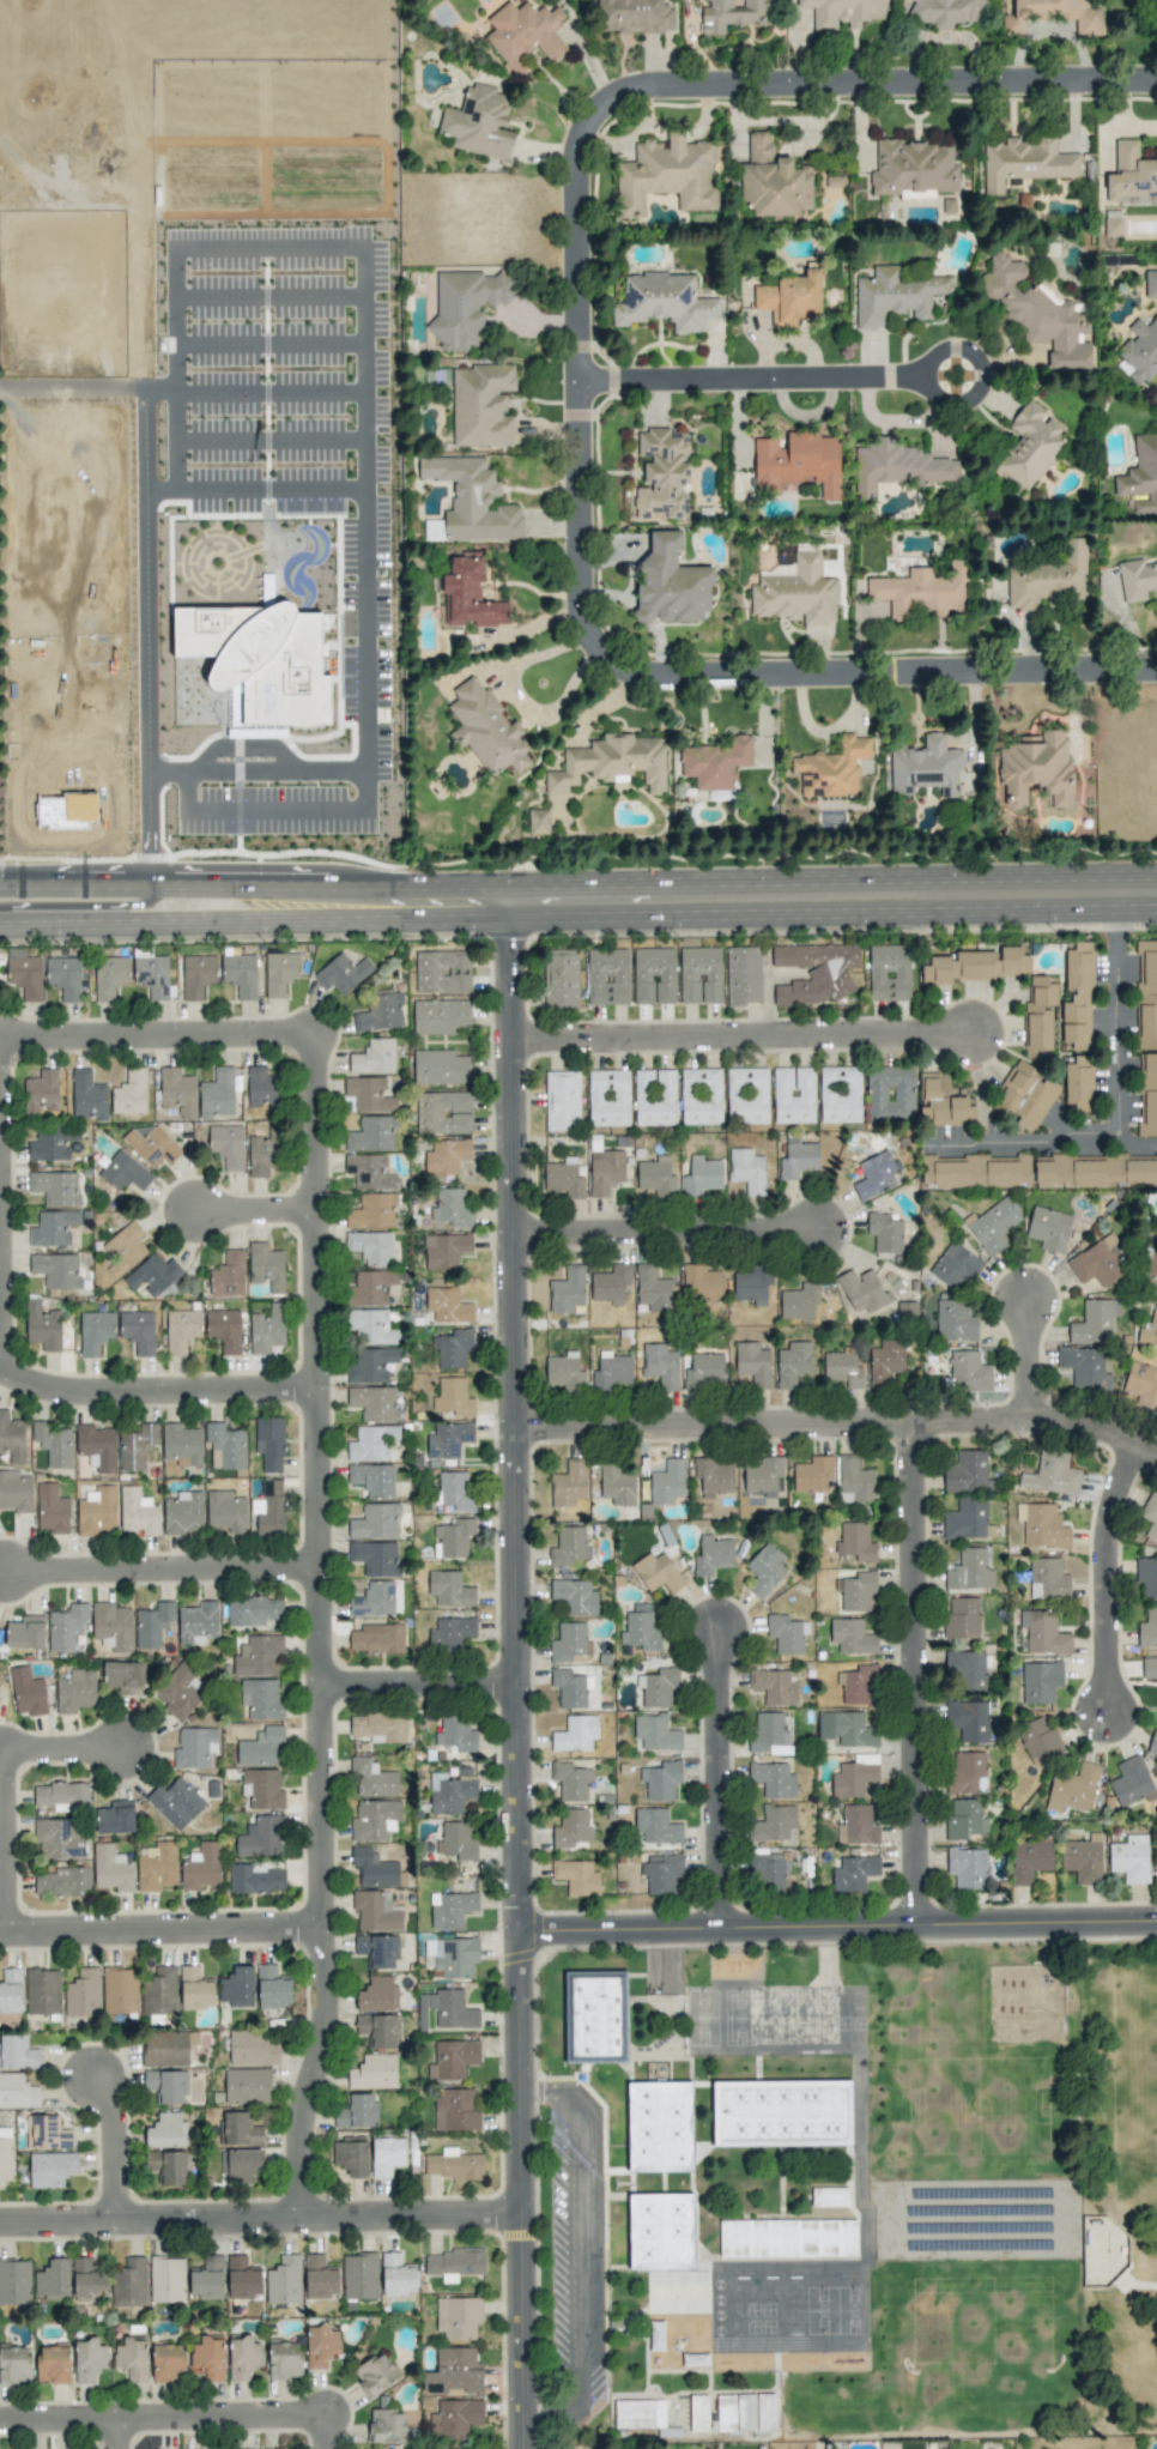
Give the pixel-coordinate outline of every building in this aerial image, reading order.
[(598,34),(674,32),(673,6),(662,6),(662,0),(597,0),(598,34)] [(724,36),(724,24),(767,24),(767,0),(703,0),(703,3),(700,3),(701,36),(724,36)] [(797,7),(812,8),(812,32),(836,33),(836,20),(847,20),(847,29),(859,29),(859,19),(883,20),(884,0),(797,0),(797,7)] [(935,24),(934,27),(952,32),(955,19),(979,25),(986,0),(900,0),(896,14),(935,24)] [(1013,15),(1001,15),(1001,32),(1024,32),(1024,17),(1075,16),(1075,37),(1101,36),(1100,8),(1084,8),(1084,0),(1013,0),(1013,15)] [(548,64),(568,52),(553,29),(567,20),(558,6),(548,12),(543,6),(534,12),(527,1),(515,9),(510,2),(486,17),(493,30),(485,35),(513,79),(532,67),(525,57),(538,49),(548,64)] [(507,161),(514,132),(503,129),(511,97),(495,93),(497,88),(468,82),(461,111),(443,107),(436,134),(453,137),(450,148),(507,161)] [(617,219),(645,218),(644,193),(677,192),(678,210),(717,209),(717,187),(713,187),(712,141),(683,142),(682,129),(666,130),(667,141),(634,142),(635,162),(615,162),(617,219)] [(811,209),(812,167),(791,167),(791,157),(772,157),(772,132),(747,132),(747,164),(740,164),(740,206),(752,206),(752,216),(798,216),(798,209),(811,209)] [(984,196),(1003,195),(1003,178),(1079,177),(1078,154),(1056,154),(1056,138),(1017,139),(1017,137),(1004,137),(1004,141),(984,142),(984,196)] [(958,191),(957,164),(952,164),(952,144),(902,144),(902,139),(876,140),(876,171),(870,171),(870,195),(899,195),(899,191),(958,191)] [(1154,146),(1154,160),(1137,160),(1138,140),(1115,139),(1114,174),(1106,174),(1106,202),(1120,202),(1120,199),(1156,199),(1156,146),(1154,146)] [(843,177),(822,176),(822,188),(842,189),(843,177)] [(1089,312),(1071,311),(1072,301),(1061,301),(1058,305),(1032,287),(1026,287),(1013,305),(1015,278),(1023,279),(1024,262),(1008,261),(1008,257),(996,249),(990,260),(989,274),(982,274),(981,302),(985,302),(1023,327),(1023,344),(1046,345),(1051,348),(1047,353),(1047,368),(1089,371),(1091,342),(1079,342),(1084,335),(1088,337),(1089,312)] [(856,328),(884,328),(884,312),(912,312),(912,320),(930,320),(930,295),(950,295),(950,276),(902,276),(902,265),(872,266),(872,277),(855,278),(856,328)] [(820,269),(804,269),(804,277),(777,277),(777,286),(753,286),(752,310),(771,311),(771,327),(799,327),(799,318),(819,318),(820,269)] [(1145,299),(1156,299),(1156,270),(1144,270),(1145,299)] [(434,273),(433,340),(440,340),(440,352),(467,352),(467,346),(478,346),(478,328),(481,328),(481,305),(512,305),(512,273),(434,273)] [(694,273),(622,274),(623,304),(612,304),(612,325),(645,324),(645,320),(672,319),(672,334),(704,333),(704,320),(719,320),(719,298),(695,299),(694,273)] [(1146,326),(1137,317),(1127,329),(1133,334),(1117,353),(1122,358),(1115,366),(1141,388),(1156,369),(1156,314),(1146,326)] [(452,447),(512,446),(512,416),(504,416),(504,392),(514,392),(514,366),(451,366),(452,447)] [(1007,427),(1019,435),(995,468),(1027,491),(1064,441),(1056,436),(1062,428),(1046,416),(1048,413),(1027,398),(1007,427)] [(687,520),(688,460),(688,433),(669,432),(670,429),(637,429),(637,459),(643,459),(642,487),(634,487),(634,520),(687,520)] [(754,492),(783,492),(783,481),(819,481),(819,500),(839,500),(839,438),(818,438),(818,430),(786,430),(786,449),(777,449),(777,439),(754,439),(754,492)] [(1134,434),(1135,468),(1126,468),(1126,476),(1113,476),(1114,498),(1133,497),(1134,518),(1156,517),(1156,434),(1134,434)] [(958,484),(958,459),(929,458),(929,450),(901,449),(902,443),(892,443),(892,437),(875,437),(875,446),(855,445),(854,502),(873,502),(874,482),(958,484)] [(444,541),(522,540),(521,506),(491,507),(491,497),(499,497),(499,481),(493,482),(493,470),(485,470),(485,457),(417,458),(418,480),(452,480),(452,510),(443,510),(444,541)] [(442,520),(424,521),(425,541),(443,540),(442,520)] [(713,567),(676,567),(676,551),(682,551),(681,530),(649,531),(649,556),(636,556),(637,624),(708,622),(707,587),(713,587),(713,567)] [(1007,564),(1007,610),(1040,610),(1040,607),(1061,607),(1061,599),(1085,599),(1085,538),(1065,538),(1065,564),(1007,564)] [(750,618),(802,617),(803,625),(836,625),(835,578),(820,579),(819,551),(793,551),(793,565),(769,565),(770,573),(758,573),(758,585),(749,585),(750,618)] [(509,624),(508,601),(481,602),(480,558),(471,558),(471,555),(449,556),(450,575),(443,575),(444,626),(509,624)] [(964,610),(965,559),(949,559),(948,577),(931,577),(931,568),(907,567),(907,578),(866,578),(866,599),(889,599),(889,620),(906,620),(906,610),(933,610),(933,615),(945,615),(945,610),(964,610)] [(1143,565),(1142,559),(1118,563),(1123,603),(1146,600),(1145,595),(1156,593),(1156,563),(1143,565)] [(173,656),(210,656),(210,689),(230,689),(230,725),(330,725),(330,676),(320,676),(320,613),(293,613),(292,607),(173,607),(173,656)] [(888,611),(854,611),(854,620),(888,619),(888,611)] [(488,777),(508,764),(514,774),(530,763),(524,753),(528,750),(519,735),(523,732),(515,720),(508,724),(475,674),(451,690),(457,699),(447,706),(460,726),(448,734),(458,749),(466,744),(488,777)] [(1069,808),(1069,730),(1043,729),(1043,737),(1019,736),(1019,744),(1001,744),(1000,807),(1026,807),(1026,784),(1048,784),(1048,808),(1069,808)] [(800,796),(857,795),(857,759),(870,759),(870,737),(852,738),(852,733),(838,733),(838,754),(790,755),(791,772),(800,772),(800,796)] [(956,797),(956,770),(962,770),(962,749),(945,749),(945,733),(923,733),(923,749),(890,749),(890,794),(910,794),(910,786),(940,787),(940,797),(956,797)] [(662,735),(602,737),(602,740),(589,741),(589,748),(563,749),(563,770),(544,771),(545,794),(567,793),(567,785),(578,785),(578,771),(589,771),(590,781),(630,780),(629,771),(644,770),(645,795),(665,794),(662,735)] [(694,791),(734,790),(733,766),(752,766),(751,735),(729,735),(730,746),(680,747),(680,777),(694,777),(694,791)] [(528,835),(549,834),(549,809),(528,810),(528,835)] [(1155,1050),(1155,1042),(1156,1042),(1156,941),(1136,941),(1137,1050),(1155,1050)] [(1061,1042),(1071,1042),(1071,1050),(1090,1050),(1089,998),(1093,998),(1092,942),(1074,942),(1074,950),(1064,950),(1065,989),(1072,989),(1072,1002),(1061,1002),(1061,1042)] [(771,946),(772,967),(808,967),(808,980),(789,980),(789,985),(773,985),(773,1003),(850,1002),(849,969),(859,969),(859,945),(771,946)] [(869,1002),(910,1000),(908,945),(868,946),(869,1002)] [(760,947),(725,947),(726,1005),(761,1004),(760,947)] [(22,1002),(42,1002),(41,957),(25,957),(24,948),(6,948),(7,986),(21,985),(22,1002)] [(633,949),(634,1004),(674,1004),(674,948),(633,949)] [(679,948),(680,1004),(720,1004),(719,948),(679,948)] [(628,1004),(627,949),(585,950),(587,1005),(628,1004)] [(1030,977),(1029,955),(1022,955),(1022,949),(953,950),(954,956),(929,957),(929,966),(921,966),(921,985),(951,985),(951,978),(1030,977)] [(578,950),(544,950),(543,1008),(577,1009),(578,950)] [(414,952),(415,994),(471,992),(470,951),(414,952)] [(324,991),(332,985),(341,996),(374,969),(365,956),(353,966),(341,952),(311,975),(324,991)] [(264,954),(265,998),(284,998),(284,981),(300,981),(299,953),(264,954)] [(216,955),(181,956),(182,1002),(202,1002),(201,985),(217,984),(216,955)] [(236,1001),(256,1000),(255,955),(220,955),(221,984),(236,984),(236,1001)] [(114,1002),(113,987),(129,986),(128,957),(94,958),(95,1002),(114,1002)] [(167,957),(133,957),(134,983),(149,983),(149,1000),(174,1000),(174,986),(167,986),(167,957)] [(81,958),(46,958),(45,986),(61,986),(60,1003),(80,1004),(81,958)] [(1051,1006),(1056,1006),(1056,984),(1047,984),(1047,976),(1029,976),(1029,1002),(1023,1002),(1024,1058),(1051,1058),(1051,1006)] [(353,1013),(353,1031),(403,1028),(401,993),(366,994),(367,1013),(353,1013)] [(412,1001),(413,1035),(454,1034),(454,1027),(470,1027),(469,1000),(412,1001)] [(393,1038),(365,1039),(366,1054),(348,1054),(348,1074),(394,1073),(393,1038)] [(470,1085),(470,1056),(454,1056),(454,1050),(413,1050),(413,1084),(470,1085)] [(1140,1053),(1139,1136),(1156,1136),(1156,1054),(1140,1053)] [(1064,1065),(1065,1113),(1092,1113),(1092,1056),(1074,1056),(1074,1064),(1064,1065)] [(1061,1087),(1017,1059),(988,1107),(1002,1116),(1005,1110),(1018,1118),(1014,1124),(1031,1135),(1061,1087)] [(213,1067),(214,1082),(198,1083),(199,1118),(233,1117),(232,1066),(213,1067)] [(266,1066),(247,1067),(247,1106),(280,1106),(279,1075),(266,1076),(266,1066)] [(913,1066),(866,1067),(867,1124),(914,1123),(913,1066)] [(196,1119),(195,1076),(178,1076),(178,1067),(159,1067),(160,1109),(179,1108),(179,1119),(196,1119)] [(820,1123),(861,1122),(860,1067),(819,1067),(820,1123)] [(107,1119),(106,1084),(91,1085),(91,1068),(71,1069),(73,1120),(107,1119)] [(111,1114),(146,1113),(145,1068),(126,1068),(126,1086),(111,1086),(111,1114)] [(767,1068),(726,1069),(727,1124),(768,1123),(767,1068)] [(814,1123),(813,1068),(772,1068),(773,1124),(814,1123)] [(58,1112),(57,1069),(38,1069),(39,1078),(23,1079),(24,1113),(58,1112)] [(720,1069),(680,1069),(681,1125),(721,1124),(720,1069)] [(589,1127),(629,1126),(628,1070),(587,1071),(589,1127)] [(675,1125),(674,1070),(633,1070),(635,1126),(675,1125)] [(544,1072),(545,1131),(579,1131),(578,1071),(544,1072)] [(975,1107),(967,1107),(966,1098),(948,1098),(948,1073),(919,1073),(920,1126),(975,1125),(975,1107)] [(396,1112),(396,1097),(383,1097),(383,1077),(343,1077),(343,1097),(353,1097),(353,1112),(396,1112)] [(417,1133),(471,1134),(472,1093),(417,1092),(417,1133)] [(345,1151),(394,1150),(394,1116),(359,1116),(359,1131),(344,1132),(345,1151)] [(168,1165),(182,1152),(149,1118),(124,1142),(151,1170),(162,1159),(168,1165)] [(247,1138),(249,1178),(269,1177),(269,1168),(278,1168),(277,1125),(267,1125),(268,1137),(247,1138)] [(242,1126),(208,1126),(208,1153),(223,1153),(223,1171),(243,1171),(242,1126)] [(27,1160),(69,1160),(70,1140),(79,1140),(79,1129),(37,1129),(36,1141),(28,1141),(27,1160)] [(796,1180),(797,1171),(818,1171),(818,1144),(798,1143),(798,1138),(785,1138),(785,1158),(779,1158),(778,1179),(796,1180)] [(424,1175),(457,1174),(456,1159),(471,1159),(470,1140),(432,1140),(432,1151),(424,1151),(424,1175)] [(752,1148),(728,1148),(729,1181),(744,1181),(745,1196),(764,1196),(763,1156),(752,1156),(752,1148)] [(127,1181),(142,1192),(153,1175),(116,1149),(98,1177),(120,1192),(127,1181)] [(860,1202),(897,1183),(893,1174),(899,1171),(888,1149),(857,1164),(864,1178),(851,1185),(860,1202)] [(590,1198),(608,1198),(608,1184),(624,1184),(624,1151),(589,1151),(590,1198)] [(344,1155),(344,1174),(353,1173),(353,1190),(397,1189),(396,1171),(386,1171),(386,1154),(344,1155)] [(669,1176),(669,1155),(654,1156),(654,1161),(636,1162),(637,1196),(676,1195),(675,1176),(669,1176)] [(702,1160),(702,1155),(688,1155),(689,1176),(679,1176),(680,1197),(722,1196),(721,1160),(702,1160)] [(921,1155),(921,1187),(1031,1186),(1031,1155),(1015,1155),(1015,1162),(988,1162),(988,1156),(935,1157),(935,1155),(921,1155)] [(1156,1184),(1156,1155),(1127,1156),(1127,1155),(1034,1156),(1034,1186),(1156,1184)] [(583,1196),(583,1178),(576,1178),(575,1157),(564,1158),(564,1163),(543,1163),(543,1197),(583,1196)] [(27,1173),(27,1193),(43,1192),(44,1208),(78,1207),(77,1171),(27,1173)] [(470,1189),(436,1188),(436,1207),(430,1206),(430,1221),(449,1221),(449,1228),(469,1228),(470,1189)] [(395,1228),(394,1193),(359,1194),(359,1209),(344,1209),(345,1229),(395,1228)] [(1002,1234),(1023,1218),(1005,1195),(973,1220),(972,1218),(963,1225),(990,1258),(1010,1243),(1002,1234)] [(1025,1236),(1041,1241),(1039,1249),(1062,1255),(1072,1216),(1032,1206),(1025,1236)] [(80,1211),(37,1212),(37,1227),(28,1227),(29,1246),(69,1245),(68,1226),(81,1226),(80,1211)] [(866,1235),(874,1236),(874,1253),(901,1254),(902,1215),(866,1214),(866,1235)] [(145,1234),(132,1219),(100,1248),(113,1262),(105,1269),(116,1280),(147,1251),(138,1240),(145,1234)] [(345,1252),(362,1252),(363,1267),(391,1267),(390,1232),(345,1233),(345,1252)] [(1080,1284),(1093,1276),(1101,1288),(1124,1272),(1108,1248),(1117,1242),(1110,1232),(1065,1262),(1080,1284)] [(472,1234),(424,1235),(424,1270),(457,1269),(457,1253),(472,1253),(472,1234)] [(981,1259),(948,1240),(928,1275),(960,1294),(981,1259)] [(283,1295),(284,1251),(267,1251),(267,1242),(249,1242),(248,1283),(266,1283),(266,1295),(283,1295)] [(209,1296),(244,1295),(242,1249),(223,1250),(224,1267),(209,1268),(209,1296)] [(1149,1250),(1143,1282),(1153,1284),(1151,1297),(1156,1298),(1156,1252),(1149,1250)] [(78,1254),(28,1255),(29,1274),(43,1274),(43,1289),(79,1289),(78,1254)] [(172,1257),(163,1264),(156,1254),(121,1278),(130,1291),(142,1282),(152,1296),(184,1274),(172,1257)] [(591,1273),(590,1301),(611,1301),(610,1305),(623,1306),(623,1286),(629,1287),(630,1264),(610,1264),(610,1273),(591,1273)] [(722,1271),(704,1271),(704,1264),(682,1264),(682,1299),(722,1299),(722,1271)] [(547,1281),(548,1313),(573,1313),(572,1305),(584,1304),(583,1265),(564,1265),(564,1280),(547,1281)] [(647,1312),(671,1312),(672,1279),(655,1279),(656,1266),(637,1265),(636,1304),(647,1304),(647,1312)] [(733,1300),(752,1301),(752,1306),(766,1306),(766,1286),(771,1286),(772,1265),(750,1265),(750,1273),(733,1273),(733,1300)] [(872,1268),(856,1276),(852,1269),(835,1277),(856,1317),(888,1301),(872,1268)] [(346,1305),(387,1306),(387,1286),(398,1286),(398,1272),(355,1271),(355,1287),(347,1287),(346,1305)] [(779,1291),(780,1318),(814,1318),(814,1306),(819,1306),(818,1282),(800,1283),(800,1290),(779,1291)] [(425,1288),(425,1312),(433,1312),(432,1322),(473,1323),(473,1303),(457,1303),(458,1288),(425,1288)] [(26,1343),(41,1343),(41,1352),(60,1352),(60,1311),(40,1312),(40,1299),(25,1300),(26,1343)] [(1067,1323),(1068,1343),(1112,1343),(1112,1317),(1119,1317),(1119,1299),(1082,1300),(1082,1323),(1067,1323)] [(977,1317),(967,1317),(967,1300),(937,1300),(936,1340),(976,1341),(977,1317)] [(283,1302),(266,1303),(267,1313),(249,1314),(250,1355),(269,1355),(269,1346),(284,1346),(283,1302)] [(1152,1305),(1149,1330),(1138,1328),(1136,1343),(1156,1346),(1156,1306),(1152,1305)] [(165,1311),(166,1356),(186,1355),(186,1339),(201,1339),(200,1310),(165,1311)] [(205,1311),(206,1339),(221,1339),(221,1356),(240,1356),(239,1310),(205,1311)] [(398,1343),(398,1330),(388,1330),(387,1310),(346,1311),(346,1329),(355,1329),(355,1345),(398,1343)] [(79,1313),(80,1358),(99,1358),(99,1341),(113,1340),(113,1312),(79,1313)] [(119,1340),(134,1340),(134,1357),(153,1357),(153,1312),(119,1312),(119,1340)] [(438,1368),(465,1368),(465,1351),(472,1351),(472,1329),(450,1329),(451,1336),(431,1336),(431,1349),(437,1349),(438,1368)] [(904,1373),(903,1340),(879,1341),(879,1348),(869,1348),(870,1389),(888,1388),(888,1373),(904,1373)] [(769,1350),(758,1350),(758,1342),(734,1343),(735,1376),(751,1376),(751,1389),(770,1389),(769,1350)] [(777,1350),(777,1390),(796,1390),(796,1375),(811,1375),(812,1342),(787,1342),(787,1350),(777,1350)] [(666,1344),(641,1344),(642,1376),(658,1376),(659,1393),(677,1392),(676,1351),(666,1351),(666,1344)] [(1103,1374),(1103,1348),(1056,1347),(1055,1368),(1071,1368),(1071,1389),(1111,1390),(1111,1374),(1103,1374)] [(346,1383),(391,1383),(390,1363),(398,1363),(398,1348),(355,1349),(356,1364),(346,1364),(346,1383)] [(592,1389),(631,1389),(630,1356),(610,1356),(610,1351),(597,1351),(597,1370),(592,1370),(592,1389)] [(991,1391),(992,1365),(978,1365),(979,1351),(951,1351),(950,1390),(991,1391)] [(845,1380),(845,1389),(863,1389),(862,1367),(857,1367),(856,1352),(823,1353),(824,1381),(845,1380)] [(722,1354),(690,1354),(690,1369),(684,1369),(684,1389),(723,1389),(722,1354)] [(545,1358),(545,1392),(584,1391),(584,1371),(578,1371),(578,1357),(545,1358)] [(1132,1404),(1156,1412),(1156,1369),(1130,1360),(1121,1392),(1135,1396),(1132,1404)] [(439,1418),(474,1418),(474,1398),(466,1398),(465,1377),(438,1378),(439,1418)] [(346,1388),(346,1407),(361,1407),(361,1422),(399,1421),(399,1405),(395,1405),(394,1387),(346,1388)] [(0,1410),(0,1452),(8,1452),(8,1464),(25,1463),(23,1420),(8,1420),(8,1409),(0,1410)] [(282,1473),(283,1418),(255,1418),(255,1454),(261,1454),(261,1472),(282,1473)] [(48,1422),(34,1422),(34,1450),(46,1450),(46,1468),(72,1468),(71,1429),(48,1429),(48,1422)] [(245,1469),(246,1430),(224,1430),(224,1423),(209,1422),(208,1469),(245,1469)] [(159,1424),(139,1423),(139,1434),(120,1433),(119,1471),(146,1472),(147,1444),(158,1445),(159,1424)] [(162,1460),(175,1460),(175,1466),(202,1466),(202,1429),(181,1429),(181,1423),(162,1423),(162,1460)] [(426,1459),(459,1459),(459,1442),(474,1442),(473,1423),(434,1424),(434,1434),(426,1434),(426,1459)] [(116,1473),(115,1428),(93,1429),(93,1424),(75,1424),(76,1455),(91,1455),(92,1474),(116,1473)] [(399,1426),(356,1426),(356,1442),(346,1442),(347,1461),(389,1461),(389,1448),(399,1447),(399,1426)] [(1069,1453),(1039,1449),(1036,1475),(1019,1472),(1017,1488),(1077,1497),(1081,1470),(1066,1468),(1069,1453)] [(943,1465),(942,1491),(992,1492),(992,1480),(985,1480),(986,1451),(956,1450),(956,1465),(943,1465)] [(839,1503),(874,1502),(873,1469),(857,1470),(857,1454),(837,1455),(839,1503)] [(793,1492),(826,1492),(826,1477),(832,1477),(832,1456),(809,1456),(809,1464),(792,1464),(793,1492)] [(732,1465),(715,1465),(715,1457),(693,1458),(693,1480),(699,1480),(700,1499),(714,1499),(714,1493),(733,1493),(732,1465)] [(783,1457),(760,1457),(760,1464),(743,1464),(743,1493),(761,1493),(761,1498),(783,1498),(783,1457)] [(684,1497),(683,1458),(665,1459),(665,1473),(649,1473),(650,1505),(673,1505),(673,1497),(684,1497)] [(586,1499),(585,1459),(565,1460),(566,1474),(550,1474),(551,1507),(575,1507),(574,1499),(586,1499)] [(634,1474),(618,1474),(618,1464),(599,1464),(600,1498),(611,1498),(611,1506),(635,1505),(634,1474)] [(364,1500),(393,1499),(392,1465),(346,1466),(347,1484),(364,1484),(364,1500)] [(32,1476),(19,1476),(19,1470),(0,1471),(0,1509),(14,1509),(14,1514),(32,1513),(32,1476)] [(438,1472),(439,1506),(452,1505),(453,1512),(475,1512),(475,1494),(468,1494),(467,1472),(438,1472)] [(284,1534),(283,1480),(261,1480),(261,1500),(250,1500),(250,1535),(284,1534)] [(56,1483),(36,1483),(37,1533),(69,1532),(68,1498),(57,1498),(56,1483)] [(120,1487),(121,1531),(142,1531),(142,1536),(159,1535),(159,1506),(150,1507),(150,1498),(139,1498),(139,1486),(120,1487)] [(99,1537),(99,1531),(116,1531),(117,1488),(85,1487),(85,1500),(77,1500),(77,1536),(99,1537)] [(163,1499),(164,1536),(185,1535),(185,1530),(203,1530),(202,1491),(176,1492),(176,1498),(163,1499)] [(232,1491),(206,1491),(207,1533),(246,1533),(246,1497),(232,1497),(232,1491)] [(1156,1543),(1156,1497),(1148,1493),(1138,1516),(1150,1522),(1143,1537),(1156,1543)] [(943,1540),(988,1538),(987,1496),(956,1498),(957,1511),(942,1512),(943,1540)] [(348,1519),(347,1537),(397,1538),(398,1504),(362,1503),(362,1519),(348,1519)] [(1070,1547),(1069,1527),(1058,1527),(1058,1503),(1015,1504),(1015,1521),(1022,1521),(1022,1548),(1070,1547)] [(433,1558),(467,1558),(467,1535),(475,1535),(475,1519),(449,1518),(449,1525),(434,1525),(433,1558)] [(868,1523),(840,1522),(839,1542),(835,1542),(835,1555),(854,1555),(854,1561),(876,1562),(876,1543),(868,1543),(868,1523)] [(589,1559),(589,1545),(584,1546),(584,1526),(557,1527),(557,1548),(548,1548),(548,1566),(571,1566),(571,1560),(589,1559)] [(699,1556),(693,1556),(693,1577),(713,1577),(713,1568),(732,1568),(732,1539),(712,1540),(712,1534),(699,1534),(699,1556)] [(786,1571),(778,1564),(784,1558),(766,1542),(744,1566),(756,1577),(746,1588),(759,1600),(786,1571)] [(398,1543),(348,1543),(348,1562),(363,1561),(363,1577),(398,1577),(398,1543)] [(994,1588),(993,1570),(986,1570),(986,1547),(959,1548),(959,1566),(944,1566),(944,1589),(994,1588)] [(662,1582),(670,1594),(685,1584),(663,1552),(654,1558),(649,1552),(629,1566),(648,1592),(662,1582)] [(1060,1558),(1029,1559),(1029,1599),(1069,1598),(1068,1575),(1061,1575),(1060,1558)] [(1134,1560),(1135,1584),(1141,1584),(1141,1600),(1156,1599),(1156,1560),(1134,1560)] [(460,1571),(427,1572),(428,1595),(435,1595),(436,1607),(475,1606),(475,1587),(460,1587),(460,1571)] [(868,1611),(868,1594),(876,1594),(875,1571),(854,1572),(854,1579),(835,1579),(835,1592),(840,1592),(841,1611),(868,1611)] [(597,1591),(589,1591),(589,1581),(550,1580),(550,1598),(563,1599),(563,1616),(596,1616),(597,1591)] [(393,1581),(365,1581),(365,1597),(348,1597),(349,1616),(394,1616),(393,1581)] [(264,1626),(264,1621),(282,1621),(282,1597),(227,1598),(227,1627),(264,1626)] [(979,1597),(949,1598),(949,1615),(943,1615),(944,1638),(979,1638),(979,1597)] [(134,1611),(136,1650),(161,1649),(160,1628),(173,1628),(172,1601),(155,1602),(155,1611),(134,1611)] [(178,1607),(178,1644),(204,1645),(204,1638),(217,1638),(217,1601),(198,1601),(198,1607),(178,1607)] [(91,1639),(100,1639),(100,1647),(113,1647),(113,1653),(132,1653),(131,1608),(114,1608),(113,1602),(91,1603),(91,1639)] [(88,1603),(68,1603),(68,1612),(48,1612),(48,1651),(74,1651),(74,1632),(83,1632),(83,1623),(87,1623),(88,1603)] [(633,1604),(632,1612),(625,1612),(625,1632),(619,1632),(619,1645),(639,1645),(639,1651),(657,1652),(657,1604),(633,1604)] [(1156,1647),(1156,1605),(1145,1605),(1145,1623),(1137,1623),(1136,1647),(1156,1647)] [(1026,1654),(1071,1653),(1071,1634),(1055,1634),(1055,1610),(1018,1611),(1019,1628),(1026,1628),(1026,1654)] [(774,1654),(802,1654),(802,1634),(808,1634),(808,1621),(787,1621),(787,1614),(766,1615),(766,1637),(774,1637),(774,1654)] [(6,1647),(43,1648),(44,1616),(21,1615),(20,1622),(6,1622),(6,1647)] [(462,1651),(462,1637),(476,1637),(475,1618),(435,1619),(436,1629),(428,1629),(428,1651),(462,1651)] [(862,1619),(829,1619),(829,1644),(837,1644),(837,1653),(877,1654),(877,1634),(862,1634),(862,1619)] [(558,1623),(557,1640),(549,1640),(549,1662),(572,1663),(572,1655),(591,1656),(591,1641),(585,1641),(585,1623),(558,1623)] [(404,1625),(359,1624),(359,1631),(349,1631),(348,1653),(404,1654),(404,1625)] [(246,1636),(246,1645),(239,1645),(239,1655),(232,1655),(233,1676),(276,1676),(276,1654),(282,1654),(282,1635),(246,1636)] [(984,1651),(945,1652),(945,1682),(953,1682),(953,1694),(985,1693),(984,1651)] [(1141,1659),(1142,1679),(1156,1679),(1156,1701),(1156,1658),(1141,1659)] [(139,1696),(140,1686),(146,1686),(146,1663),(103,1661),(102,1686),(117,1687),(116,1695),(139,1696)] [(167,1705),(163,1709),(179,1723),(203,1698),(195,1691),(203,1683),(181,1662),(152,1692),(167,1705)] [(1022,1704),(1053,1703),(1053,1688),(1062,1688),(1062,1663),(1021,1663),(1022,1704)] [(10,1667),(15,1714),(27,1712),(27,1716),(47,1714),(43,1678),(30,1680),(28,1665),(10,1667)] [(836,1672),(836,1685),(841,1684),(842,1705),(875,1704),(874,1665),(855,1665),(856,1671),(836,1672)] [(671,1707),(670,1687),(678,1687),(678,1667),(656,1668),(656,1674),(642,1675),(643,1708),(671,1707)] [(550,1669),(550,1688),(558,1688),(558,1709),(587,1708),(587,1710),(599,1710),(598,1668),(589,1668),(589,1675),(571,1675),(571,1669),(550,1669)] [(96,1670),(69,1670),(69,1678),(55,1678),(55,1714),(76,1714),(76,1708),(96,1708),(96,1670)] [(797,1681),(788,1681),(788,1671),(749,1670),(749,1689),(764,1689),(763,1706),(796,1706),(797,1681)] [(277,1680),(240,1680),(240,1706),(247,1706),(247,1720),(283,1719),(282,1700),(278,1700),(277,1680)] [(959,1743),(988,1743),(987,1701),(945,1702),(945,1729),(959,1729),(959,1743)] [(782,1712),(754,1713),(755,1731),(748,1731),(749,1754),(791,1754),(790,1732),(782,1732),(782,1712)] [(862,1713),(817,1712),(817,1739),(838,1739),(838,1747),(878,1747),(878,1728),(862,1728),(862,1713)] [(349,1737),(369,1737),(369,1743),(405,1743),(405,1713),(366,1713),(366,1718),(349,1718),(349,1737)] [(434,1746),(449,1746),(449,1752),(476,1752),(476,1730),(468,1730),(469,1715),(440,1714),(440,1733),(435,1733),(434,1746)] [(681,1730),(667,1731),(666,1714),(633,1715),(633,1739),(641,1739),(641,1750),(681,1749),(681,1730)] [(1063,1749),(1044,1714),(1015,1730),(1033,1765),(1063,1749)] [(598,1739),(598,1716),(565,1715),(565,1732),(550,1732),(550,1751),(590,1751),(590,1739),(598,1739)] [(283,1728),(255,1727),(255,1741),(237,1741),(236,1765),(276,1765),(276,1744),(283,1744),(283,1728)] [(216,1754),(217,1729),(179,1728),(178,1749),(173,1749),(172,1768),(209,1769),(210,1754),(216,1754)] [(1145,1753),(1156,1756),(1156,1729),(1153,1728),(1145,1753)] [(985,1752),(948,1753),(948,1794),(985,1793),(985,1752)] [(1115,1763),(1120,1777),(1108,1781),(1119,1808),(1145,1798),(1146,1801),(1156,1798),(1139,1754),(1115,1763)] [(863,1797),(863,1782),(878,1781),(877,1755),(853,1755),(853,1763),(838,1763),(839,1774),(830,1774),(831,1798),(863,1797)] [(357,1797),(397,1796),(397,1771),(377,1772),(377,1758),(349,1759),(349,1776),(356,1775),(357,1797)] [(659,1768),(639,1768),(638,1782),(646,1782),(645,1801),(672,1802),(673,1783),(680,1783),(681,1761),(659,1761),(659,1768)] [(1044,1809),(1061,1813),(1062,1806),(1088,1812),(1098,1765),(1079,1761),(1076,1776),(1052,1771),(1044,1809)] [(559,1802),(589,1802),(590,1769),(572,1769),(572,1763),(550,1762),(550,1781),(559,1781),(559,1802)] [(795,1798),(794,1774),(787,1774),(787,1763),(747,1763),(747,1783),(762,1783),(762,1799),(795,1798)] [(278,1769),(241,1770),(241,1795),(249,1794),(250,1810),(283,1809),(283,1790),(279,1790),(278,1769)] [(477,1798),(476,1772),(429,1772),(430,1815),(462,1814),(462,1799),(477,1798)] [(157,1785),(144,1799),(178,1832),(205,1803),(177,1776),(163,1791),(157,1785)] [(53,1811),(89,1810),(88,1783),(33,1784),(33,1805),(53,1805),(53,1811)] [(987,1818),(980,1818),(980,1800),(951,1799),(950,1816),(945,1816),(944,1840),(966,1840),(966,1834),(987,1835),(987,1818)] [(134,1833),(133,1800),(109,1800),(110,1808),(95,1809),(96,1834),(134,1833)] [(387,1841),(387,1832),(398,1832),(399,1801),(356,1801),(356,1817),(350,1817),(350,1841),(387,1841)] [(795,1805),(762,1806),(762,1822),(748,1822),(748,1840),(788,1839),(788,1829),(795,1829),(795,1805)] [(843,1805),(842,1826),(843,1826),(843,1844),(878,1844),(879,1825),(871,1825),(871,1805),(843,1805)] [(682,1824),(667,1824),(667,1809),(634,1808),(633,1834),(636,1834),(636,1842),(681,1843),(682,1824)] [(551,1827),(552,1848),(572,1848),(572,1842),(593,1842),(593,1828),(586,1828),(586,1809),(560,1809),(560,1827),(551,1827)] [(235,1856),(282,1855),(281,1815),(254,1815),(254,1824),(245,1824),(246,1835),(235,1835),(235,1856)] [(68,1819),(33,1820),(33,1842),(39,1842),(39,1859),(82,1859),(82,1828),(68,1828),(68,1819)] [(435,1854),(456,1854),(455,1860),(476,1860),(477,1839),(468,1839),(468,1822),(442,1822),(441,1841),(435,1841),(435,1854)] [(1075,1885),(1101,1884),(1100,1833),(1088,1833),(1088,1841),(1060,1841),(1060,1871),(1074,1871),(1075,1885)] [(1108,1844),(1108,1872),(1123,1872),(1123,1884),(1148,1883),(1147,1834),(1125,1835),(1125,1843),(1108,1844)] [(138,1892),(160,1892),(160,1887),(177,1886),(176,1841),(154,1841),(154,1848),(136,1848),(138,1892)] [(1031,1886),(1031,1870),(1052,1871),(1052,1842),(1011,1841),(1010,1886),(1031,1886)] [(219,1886),(219,1842),(198,1842),(198,1853),(188,1852),(188,1862),(181,1862),(180,1891),(199,1892),(199,1886),(219,1886)] [(113,1843),(93,1843),(94,1889),(115,1888),(115,1893),(133,1893),(132,1861),(124,1861),(124,1853),(114,1854),(113,1843)] [(398,1886),(397,1862),(374,1862),(374,1847),(350,1847),(351,1866),(358,1866),(359,1886),(398,1886)] [(946,1874),(956,1874),(955,1890),(985,1890),(985,1849),(946,1849),(946,1874)] [(781,1853),(753,1854),(754,1893),(784,1892),(784,1874),(790,1873),(790,1861),(781,1861),(781,1853)] [(674,1895),(674,1877),(682,1877),(682,1857),(639,1857),(639,1876),(646,1876),(647,1895),(674,1895)] [(839,1857),(839,1868),(832,1868),(832,1893),(864,1893),(864,1876),(879,1875),(879,1857),(839,1857)] [(599,1871),(592,1871),(592,1862),(551,1861),(551,1880),(566,1880),(566,1896),(599,1896),(599,1871)] [(229,1865),(230,1893),(285,1892),(284,1869),(264,1870),(264,1864),(229,1865)] [(90,1868),(54,1867),(53,1874),(34,1873),(33,1895),(89,1897),(90,1868)] [(357,1931),(402,1930),(401,1910),(390,1911),(390,1890),(351,1892),(351,1910),(357,1910),(357,1931)] [(463,1929),(463,1912),(478,1912),(478,1893),(430,1894),(430,1930),(463,1929)] [(397,1936),(353,1936),(354,1955),(366,1955),(366,1969),(397,1968),(397,1936)] [(478,1962),(478,1938),(424,1939),(424,1965),(432,1965),(432,1978),(473,1978),(473,1963),(478,1962)] [(276,1964),(256,1965),(258,2008),(291,2006),(290,1979),(277,1980),(276,1964)] [(142,2015),(176,2014),(175,1965),(154,1966),(154,1977),(142,1977),(142,2015)] [(213,1981),(200,1981),(200,1965),(180,1966),(181,2009),(213,2008),(213,1981)] [(232,1966),(232,1977),(219,1977),(219,2006),(253,2005),(252,1966),(232,1966)] [(99,1968),(76,1967),(76,1983),(65,1983),(64,2017),(98,2017),(99,1968)] [(136,1968),(102,1969),(103,2014),(137,2013),(136,1968)] [(2,1969),(2,1984),(0,1984),(0,2012),(22,2012),(22,1969),(2,1969)] [(59,1969),(25,1970),(26,2015),(60,2014),(59,1969)] [(563,1972),(564,2063),(627,2062),(625,1971),(563,1972)] [(356,2011),(397,2010),(397,1985),(391,1985),(391,1976),(366,1976),(367,1990),(356,1991),(356,2011)] [(479,2028),(479,2009),(463,2009),(463,1990),(434,1990),(434,1994),(419,1994),(420,2001),(426,2001),(426,2009),(435,2009),(435,2028),(479,2028)] [(398,2016),(355,2015),(355,2034),(368,2035),(368,2049),(398,2049),(398,2016)] [(279,2064),(278,2031),(229,2032),(230,2066),(279,2064)] [(187,2067),(188,2033),(143,2032),(142,2065),(187,2067)] [(39,2049),(27,2049),(27,2036),(0,2035),(0,2069),(39,2069),(39,2049)] [(434,2041),(434,2065),(427,2065),(427,2080),(464,2080),(464,2066),(479,2066),(479,2041),(434,2041)] [(396,2088),(395,2054),(360,2054),(360,2069),(347,2069),(347,2089),(396,2088)] [(224,2069),(224,2104),(269,2104),(269,2069),(224,2069)] [(142,2092),(156,2092),(156,2104),(186,2104),(186,2071),(143,2071),(142,2092)] [(39,2107),(39,2085),(23,2085),(23,2073),(0,2073),(0,2108),(39,2107)] [(850,2080),(711,2082),(712,2147),(851,2145),(850,2080)] [(628,2172),(692,2171),(691,2082),(626,2083),(628,2172)] [(434,2130),(480,2130),(479,2111),(473,2111),(473,2089),(442,2089),(442,2098),(434,2098),(434,2130)] [(345,2095),(345,2108),(333,2109),(334,2128),(376,2127),(375,2094),(345,2095)] [(180,2112),(155,2113),(155,2128),(144,2128),(145,2148),(187,2147),(187,2121),(181,2121),(180,2112)] [(220,2112),(219,2145),(263,2146),(264,2126),(248,2126),(249,2113),(220,2112)] [(59,2115),(25,2115),(26,2150),(71,2149),(71,2130),(59,2130),(59,2115)] [(13,2183),(12,2138),(0,2138),(0,2183),(13,2183)] [(372,2179),(391,2178),(391,2166),(405,2165),(404,2138),(371,2139),(372,2179)] [(332,2141),(332,2167),(347,2167),(347,2178),(367,2178),(367,2142),(355,2142),(355,2140),(332,2141)] [(483,2154),(457,2154),(457,2147),(440,2147),(441,2155),(424,2155),(424,2179),(483,2178),(483,2154)] [(263,2169),(263,2150),(222,2150),(221,2183),(252,2183),(252,2169),(263,2169)] [(159,2185),(188,2185),(187,2152),(146,2152),(146,2171),(159,2171),(159,2185)] [(77,2153),(28,2153),(29,2188),(63,2188),(63,2175),(78,2175),(77,2153)] [(847,2187),(811,2188),(811,2207),(848,2207),(847,2187)] [(628,2194),(629,2270),(694,2269),(692,2193),(628,2194)] [(857,2220),(718,2221),(719,2258),(857,2256),(857,2220)] [(484,2275),(484,2252),(424,2251),(424,2275),(441,2275),(441,2283),(457,2283),(457,2275),(484,2275)] [(400,2252),(381,2253),(382,2297),(406,2296),(406,2291),(415,2291),(414,2265),(400,2266),(400,2252)] [(343,2253),(342,2299),(376,2299),(377,2254),(343,2253)] [(299,2254),(276,2255),(277,2270),(265,2270),(266,2303),(300,2303),(299,2254)] [(339,2297),(338,2269),(324,2270),(324,2254),(304,2255),(305,2298),(339,2297)] [(261,2270),(246,2270),(246,2255),(228,2255),(227,2297),(260,2298),(261,2270)] [(223,2298),(222,2256),(202,2256),(203,2270),(189,2271),(190,2299),(223,2298)] [(91,2257),(72,2258),(74,2301),(107,2300),(106,2272),(92,2273),(91,2257)] [(110,2271),(111,2307),(146,2306),(145,2257),(124,2257),(124,2271),(110,2271)] [(150,2257),(150,2303),(184,2302),(183,2257),(150,2257)] [(34,2272),(34,2298),(69,2299),(69,2259),(46,2259),(46,2272),(34,2272)] [(29,2306),(30,2261),(0,2260),(0,2305),(29,2306)] [(435,2299),(435,2332),(443,2332),(443,2341),(476,2341),(475,2324),(482,2324),(482,2298),(435,2299)] [(326,2360),(339,2359),(338,2331),(330,2331),(330,2325),(306,2326),(308,2369),(326,2369),(326,2360)] [(230,2381),(251,2381),(250,2367),(263,2366),(262,2343),(252,2344),(252,2336),(229,2336),(230,2381)] [(223,2382),(224,2338),(200,2337),(200,2344),(191,2344),(191,2368),(203,2368),(202,2382),(223,2382)] [(146,2383),(148,2340),(122,2339),(122,2346),(113,2346),(113,2368),(127,2369),(126,2382),(146,2383)] [(75,2384),(95,2384),(94,2370),(107,2370),(106,2346),(98,2346),(98,2340),(75,2340),(75,2384)] [(184,2344),(152,2343),(152,2381),(184,2382),(184,2344)] [(31,2385),(31,2356),(26,2356),(26,2346),(0,2345),(0,2384),(31,2385)] [(69,2382),(68,2346),(37,2346),(38,2383),(69,2382)] [(476,2348),(435,2348),(435,2373),(423,2373),(423,2394),(482,2394),(482,2363),(476,2363),(476,2348)] [(401,2380),(385,2351),(351,2369),(366,2398),(401,2380)] [(776,2432),(775,2393),(756,2394),(757,2432),(776,2432)] [(689,2396),(690,2432),(708,2432),(708,2395),(689,2396)] [(755,2395),(716,2396),(717,2432),(756,2431),(755,2395)] [(437,2400),(437,2413),(429,2413),(429,2439),(467,2439),(467,2425),(483,2425),(483,2401),(437,2400)] [(614,2401),(614,2429),(658,2428),(658,2437),(665,2437),(665,2400),(614,2401)] [(366,2443),(405,2443),(405,2410),(370,2410),(370,2423),(366,2423),(366,2443)]
